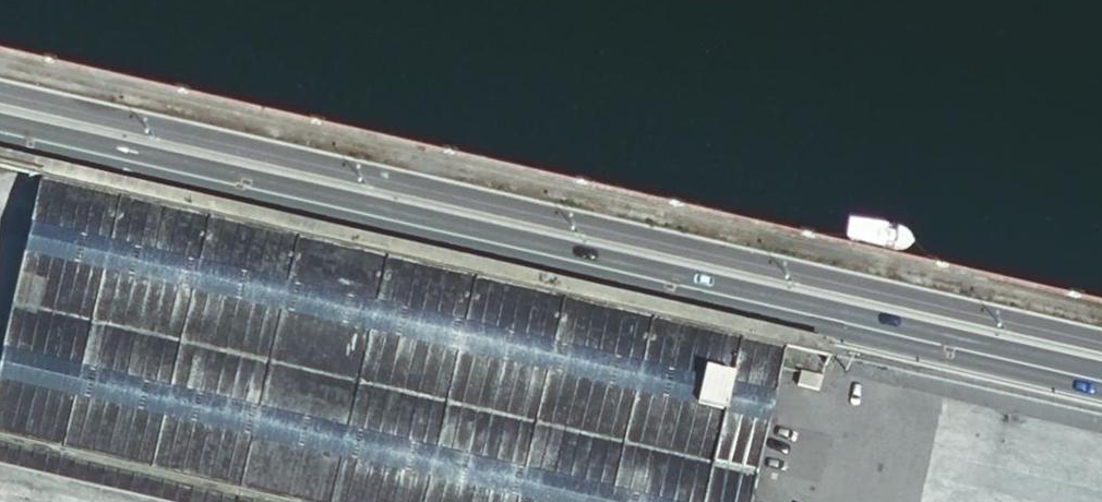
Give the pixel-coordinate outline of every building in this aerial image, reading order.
[(789,340),(49,168),(7,349),(0,382),(0,435),(294,501),(753,501),(789,340)] [(822,393),(824,381),(804,376),(801,388),(822,393)] [(171,501),(294,501),(0,435),(0,463),(171,501)]
